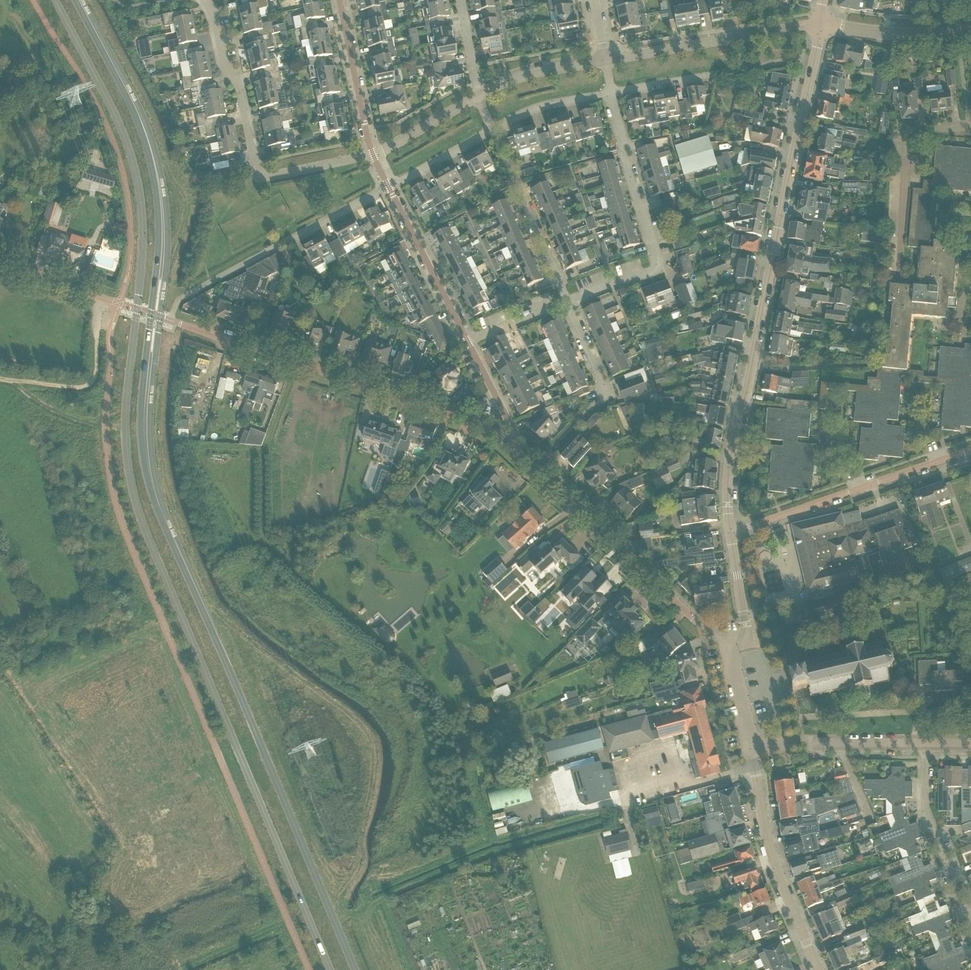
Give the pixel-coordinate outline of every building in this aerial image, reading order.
[(260,17),(258,10),(268,7),(267,0),(250,0),(251,5),(238,7),(241,20),(260,17)] [(359,4),(361,11),(367,9),(368,15),(386,11),(384,1),(384,0),(359,0),(359,4)] [(475,4),(477,11),(483,10),(484,15),(502,12),(500,2),(494,3),(494,0),(474,0),(475,4)] [(567,0),(566,0),(549,3),(550,13),(556,12),(558,20),(577,17),(574,4),(568,5),(567,0)] [(629,5),(618,8),(620,19),(638,16),(637,10),(643,8),(642,0),(628,0),(629,5)] [(686,7),(689,25),(700,23),(698,12),(704,11),(703,0),(685,0),(686,7)] [(704,11),(710,10),(711,13),(712,21),(724,19),(721,1),(724,1),(724,0),(703,0),(704,11)] [(840,7),(850,9),(858,11),(868,10),(873,11),(875,0),(841,0),(840,7)] [(689,25),(686,7),(680,8),(679,2),(667,4),(669,17),(675,16),(677,27),(689,25)] [(428,7),(422,8),(424,17),(426,26),(444,23),(443,17),(449,16),(448,9),(447,3),(428,7)] [(322,4),(303,8),(305,14),(299,15),(302,28),(315,25),(313,19),(324,17),(322,4)] [(176,32),(194,28),(192,15),(179,18),(178,11),(162,15),(164,27),(175,25),(176,32)] [(369,20),(363,22),(364,28),(366,34),(384,30),(382,22),(388,21),(386,11),(368,15),(369,20)] [(485,21),(479,22),(480,29),(481,35),(500,31),(498,23),(504,22),(502,12),(484,15),(485,21)] [(159,15),(147,18),(148,26),(161,23),(159,15)] [(638,16),(620,19),(622,31),(633,29),(635,35),(648,32),(646,26),(641,27),(638,16)] [(261,24),(260,17),(241,20),(244,33),(257,31),(258,36),(258,37),(274,33),(271,22),(261,24)] [(577,17),(558,20),(554,21),(555,22),(552,23),(551,25),(555,30),(555,32),(554,32),(556,42),(574,38),(573,32),(579,31),(577,17)] [(444,23),(426,26),(427,36),(433,35),(435,44),(453,40),(452,34),(451,27),(445,28),(444,23)] [(274,26),(275,33),(286,31),(285,24),(274,26)] [(315,25),(302,28),(300,28),(303,41),(305,41),(310,39),(311,46),(329,42),(327,29),(316,31),(315,25)] [(194,28),(176,32),(178,39),(167,41),(170,53),(192,49),(192,48),(185,50),(184,44),(197,41),(194,28)] [(384,30),(366,34),(367,40),(368,47),(374,46),(376,51),(394,47),(392,38),(386,39),(384,30)] [(500,31),(481,35),(482,40),(484,49),(490,48),(491,54),(492,57),(510,54),(509,51),(508,41),(502,42),(500,31)] [(258,37),(258,36),(256,37),(257,43),(246,45),(249,58),(267,54),(266,49),(274,47),(271,34),(274,34),(274,33),(258,37)] [(437,54),(431,55),(433,65),(445,62),(451,61),(450,55),(456,54),(454,45),(453,40),(435,44),(437,54)] [(329,42),(311,46),(313,57),(308,58),(310,65),(322,63),(321,57),(332,55),(329,42)] [(840,45),(836,61),(851,65),(859,67),(861,61),(862,61),(865,50),(863,50),(864,46),(848,42),(847,47),(840,45)] [(530,43),(523,44),(525,52),(531,51),(530,43)] [(377,57),(370,58),(372,65),(373,71),(392,67),(390,58),(396,57),(394,47),(376,51),(377,57)] [(150,48),(139,50),(141,59),(152,56),(150,48)] [(192,49),(170,53),(176,52),(179,64),(189,62),(190,69),(208,65),(206,52),(193,55),(192,49)] [(267,54),(249,58),(252,71),(262,69),(264,75),(279,72),(276,59),(269,61),(267,54)] [(422,58),(414,59),(416,67),(423,66),(422,58)] [(445,62),(433,65),(437,88),(464,83),(461,69),(452,70),(447,71),(447,70),(445,62)] [(322,63),(310,65),(307,66),(310,79),(317,77),(319,83),(337,79),(334,66),(323,69),(322,63)] [(183,78),(182,78),(184,90),(199,87),(198,81),(205,80),(208,79),(211,78),(208,65),(190,69),(192,76),(183,78)] [(392,67),(373,71),(374,76),(376,85),(382,84),(383,90),(389,88),(402,86),(400,76),(394,77),(392,67)] [(956,85),(954,71),(946,72),(948,86),(956,85)] [(279,72),(264,75),(265,81),(254,83),(257,96),(280,91),(279,84),(281,84),(279,72)] [(825,77),(822,92),(837,95),(837,97),(845,99),(845,95),(844,93),(845,86),(839,84),(840,81),(842,81),(842,80),(843,74),(832,72),(831,78),(830,78),(825,77)] [(766,98),(765,107),(787,111),(792,88),(787,87),(789,76),(772,73),(770,84),(769,83),(768,90),(778,92),(776,100),(766,98)] [(914,79),(915,90),(908,90),(906,89),(900,90),(899,92),(893,92),(893,104),(898,104),(899,111),(901,111),(902,119),(914,118),(913,114),(918,114),(916,92),(915,93),(915,90),(923,89),(922,78),(914,79)] [(337,79),(319,83),(320,89),(315,90),(317,103),(330,100),(329,95),(340,92),(337,79)] [(199,87),(184,90),(184,92),(185,92),(186,92),(188,93),(189,94),(190,95),(190,96),(192,95),(193,101),(198,99),(200,107),(204,106),(223,102),(220,89),(207,92),(206,85),(199,87)] [(875,94),(885,95),(886,86),(877,85),(875,94)] [(950,90),(942,91),(942,87),(940,85),(927,87),(927,93),(930,92),(932,112),(952,110),(950,90)] [(386,98),(377,100),(380,115),(406,109),(402,86),(389,88),(391,96),(391,97),(386,98)] [(690,102),(684,103),(685,106),(687,118),(687,119),(692,118),(692,114),(698,113),(705,112),(704,106),(703,96),(706,95),(704,86),(688,89),(690,98),(690,102)] [(280,91),(257,96),(259,109),(266,108),(267,114),(271,113),(284,110),(287,109),(283,90),(280,91)] [(677,93),(665,95),(668,114),(675,113),(675,116),(680,116),(681,119),(687,118),(685,106),(679,107),(678,103),(677,93)] [(656,111),(650,112),(652,124),(658,123),(670,121),(669,117),(668,114),(665,95),(653,97),(655,107),(656,111)] [(820,102),(817,117),(827,119),(833,121),(843,123),(845,115),(843,115),(844,109),(849,110),(851,101),(837,99),(836,105),(820,102)] [(317,103),(318,108),(316,108),(318,115),(320,115),(320,116),(325,115),(326,121),(345,117),(342,104),(331,106),(330,100),(317,103)] [(652,124),(650,112),(650,111),(644,112),(642,100),(629,102),(630,110),(627,111),(629,122),(640,120),(641,126),(652,124)] [(202,114),(196,115),(198,127),(204,126),(214,124),(212,118),(219,116),(222,116),(225,115),(223,102),(204,106),(206,113),(202,114)] [(745,115),(744,116),(762,120),(763,111),(746,107),(745,115)] [(265,120),(262,121),(264,134),(283,130),(281,123),(288,121),(291,121),(289,109),(287,109),(284,110),(273,112),(274,118),(273,118),(265,120)] [(585,125),(579,127),(583,139),(593,136),(592,131),(603,128),(599,117),(596,118),(594,109),(581,113),(585,125)] [(715,115),(709,122),(713,126),(719,119),(715,115)] [(569,116),(558,119),(564,138),(575,134),(576,141),(583,139),(579,127),(579,128),(573,130),(569,116)] [(345,117),(326,121),(328,127),(322,128),(325,141),(338,139),(336,132),(347,130),(345,117)] [(558,119),(547,123),(553,144),(547,145),(549,149),(550,154),(552,153),(554,147),(565,144),(564,138),(558,119)] [(889,121),(881,119),(879,133),(888,135),(889,121)] [(214,124),(204,126),(207,137),(217,135),(218,143),(237,139),(234,126),(221,129),(220,123),(214,124)] [(821,134),(817,151),(832,154),(834,146),(840,148),(841,145),(854,148),(855,142),(842,139),(845,127),(828,124),(827,130),(826,130),(825,135),(821,134)] [(541,144),(538,135),(536,126),(524,130),(530,148),(541,144)] [(782,131),(766,128),(766,129),(753,126),(750,141),(763,143),(763,144),(779,148),(782,131)] [(284,137),(283,130),(264,134),(267,147),(280,144),(281,150),(297,147),(294,135),(284,137)] [(530,148),(524,130),(513,133),(518,151),(530,148)] [(682,144),(676,146),(681,163),(684,175),(686,181),(695,178),(693,172),(717,165),(715,159),(708,136),(682,144)] [(237,139),(218,143),(220,150),(210,152),(212,164),(228,161),(227,155),(239,152),(237,139)] [(666,157),(664,152),(659,154),(656,144),(637,150),(641,162),(659,156),(660,159),(666,157)] [(966,150),(967,148),(966,148),(966,149),(957,148),(957,149),(951,149),(952,147),(951,147),(942,146),(942,148),(937,147),(937,145),(936,145),(933,181),(924,180),(923,189),(913,189),(908,247),(921,248),(917,287),(890,285),(889,302),(893,302),(887,360),(883,360),(883,368),(907,370),(912,316),(947,319),(949,298),(953,299),(959,243),(933,241),(934,232),(933,232),(933,227),(935,227),(935,226),(936,217),(934,217),(935,212),(937,212),(937,211),(936,211),(937,202),(936,202),(936,197),(938,197),(939,188),(944,188),(944,190),(952,191),(953,191),(953,189),(959,190),(959,191),(967,192),(968,193),(968,191),(970,191),(970,150),(966,150)] [(475,154),(484,170),(494,165),(485,148),(475,154)] [(777,155),(752,150),(746,149),(746,150),(748,150),(747,154),(745,156),(744,162),(745,164),(745,165),(743,165),(743,166),(749,164),(775,169),(777,155)] [(723,157),(715,159),(717,165),(719,173),(733,168),(728,152),(722,154),(723,157)] [(484,170),(475,154),(464,160),(471,172),(466,175),(472,186),(478,183),(474,176),(484,170)] [(809,154),(807,166),(839,172),(845,173),(846,168),(846,167),(833,164),(834,159),(827,157),(809,154)] [(663,168),(660,159),(659,156),(641,162),(644,173),(663,168)] [(602,176),(619,171),(616,160),(599,165),(602,176)] [(454,166),(444,172),(453,188),(457,195),(472,186),(466,175),(461,178),(454,166)] [(744,182),(732,185),(734,191),(743,188),(743,185),(771,191),(773,179),(772,179),(774,172),(752,166),(749,180),(744,179),(744,182)] [(839,172),(807,166),(805,178),(822,181),(823,176),(838,179),(839,172)] [(523,171),(525,177),(537,173),(535,167),(523,171)] [(663,168),(644,173),(648,185),(666,179),(665,177),(663,168)] [(81,177),(89,180),(92,172),(84,169),(81,177)] [(619,171),(602,176),(605,186),(602,186),(603,187),(622,181),(619,171)] [(453,188),(444,172),(434,177),(441,190),(436,193),(441,203),(451,198),(448,191),(453,188)] [(501,172),(497,178),(502,180),(505,175),(501,172)] [(870,180),(880,181),(881,172),(870,172),(870,180)] [(666,179),(648,185),(651,197),(659,195),(661,201),(671,198),(670,194),(669,191),(667,182),(672,180),(671,175),(665,177),(666,179)] [(107,176),(105,184),(113,187),(115,179),(107,176)] [(44,180),(38,198),(49,201),(55,183),(44,180)] [(622,181),(603,187),(606,197),(622,193),(619,183),(622,182),(622,181)] [(497,194),(508,187),(505,182),(494,188),(497,194)] [(536,200),(552,193),(547,182),(532,189),(536,200)] [(441,203),(436,193),(435,191),(430,194),(423,183),(412,190),(416,197),(413,199),(419,209),(429,204),(431,209),(441,203)] [(842,183),(842,192),(860,192),(860,183),(842,183)] [(743,185),(743,188),(742,191),(753,193),(752,199),(768,202),(771,191),(743,185)] [(803,187),(800,200),(829,205),(831,198),(826,197),(827,192),(818,190),(817,190),(803,187)] [(556,202),(552,193),(536,200),(541,209),(559,201),(556,202)] [(622,193),(606,197),(609,208),(625,203),(622,193)] [(513,210),(509,199),(503,202),(500,194),(487,202),(490,209),(494,207),(498,216),(513,210)] [(724,197),(711,202),(713,209),(724,204),(741,200),(741,194),(724,197)] [(671,198),(661,201),(662,206),(665,215),(676,211),(672,198),(671,198)] [(829,205),(800,200),(798,212),(806,214),(805,220),(809,221),(826,223),(829,205)] [(563,211),(559,201),(541,209),(541,210),(543,209),(548,218),(563,211)] [(743,202),(732,204),(734,211),(738,210),(740,221),(748,219),(764,222),(767,206),(751,203),(743,202)] [(56,225),(61,207),(49,203),(44,221),(56,225)] [(625,203),(609,208),(612,218),(628,213),(625,203)] [(441,206),(436,209),(440,215),(445,212),(441,206)] [(366,228),(367,229),(373,240),(383,234),(380,229),(390,224),(384,213),(381,215),(377,207),(366,214),(372,225),(366,228)] [(518,219),(513,210),(498,216),(502,226),(499,227),(518,219)] [(568,221),(563,211),(548,218),(552,228),(568,221)] [(681,212),(669,216),(671,224),(683,220),(681,212)] [(631,223),(628,213),(612,218),(615,228),(634,223),(634,222),(631,223)] [(355,219),(345,225),(354,242),(364,236),(367,242),(373,240),(367,229),(362,232),(355,219)] [(518,220),(518,219),(499,227),(504,237),(519,231),(515,221),(518,220)] [(764,222),(748,219),(746,228),(737,226),(736,231),(762,236),(764,222)] [(568,221),(552,228),(556,238),(572,231),(568,221)] [(437,230),(439,233),(432,236),(435,241),(438,239),(441,245),(455,238),(450,229),(452,228),(453,226),(451,222),(437,230)] [(823,223),(812,222),(812,227),(791,224),(788,239),(803,241),(803,243),(814,245),(820,246),(823,223)] [(637,233),(634,223),(615,228),(615,229),(618,228),(620,238),(637,233)] [(354,242),(345,225),(334,230),(341,243),(336,246),(342,256),(347,253),(344,247),(354,242)] [(680,234),(678,226),(672,228),(674,235),(680,234)] [(863,228),(861,241),(879,243),(881,230),(863,228)] [(524,240),(519,231),(504,237),(508,247),(524,240)] [(576,241),(572,231),(556,238),(560,247),(558,249),(576,241)] [(52,232),(51,237),(50,239),(42,236),(37,252),(45,254),(45,255),(79,266),(87,240),(72,236),(71,238),(52,232)] [(637,233),(620,238),(624,249),(640,244),(637,233)] [(697,243),(694,233),(674,240),(676,250),(697,243)] [(342,256),(336,246),(331,249),(324,236),(314,242),(323,258),(333,253),(336,259),(342,256)] [(734,236),(733,241),(732,248),(741,250),(741,249),(757,252),(760,240),(743,237),(743,238),(734,236)] [(461,249),(455,238),(441,245),(444,252),(441,253),(444,258),(461,249)] [(524,240),(508,247),(512,257),(528,250),(524,240)] [(109,248),(122,252),(124,246),(112,241),(109,248)] [(576,241),(558,249),(562,259),(578,252),(574,243),(576,242),(576,241)] [(308,256),(303,259),(313,277),(318,274),(316,270),(315,268),(325,263),(323,258),(314,242),(303,247),(308,256)] [(791,247),(788,259),(818,265),(831,266),(832,259),(819,259),(819,258),(812,257),(814,245),(803,243),(797,242),(795,248),(791,247)] [(392,271),(409,262),(400,246),(389,251),(392,257),(386,260),(392,271)] [(634,248),(622,251),(624,259),(636,255),(634,248)] [(691,255),(689,248),(675,252),(678,259),(683,276),(693,273),(688,256),(691,255)] [(466,259),(461,249),(444,258),(446,262),(448,261),(452,267),(466,259)] [(532,260),(528,250),(512,257),(517,267),(535,259),(532,260)] [(875,260),(874,266),(882,266),(883,252),(878,251),(878,260),(875,260)] [(274,256),(269,258),(270,259),(277,272),(281,269),(284,268),(284,267),(283,267),(285,262),(281,255),(280,252),(274,256)] [(578,252),(562,259),(567,269),(582,263),(578,252)] [(269,258),(249,269),(247,270),(248,272),(261,277),(266,278),(277,272),(270,259),(269,258)] [(472,270),(466,259),(452,267),(455,273),(452,274),(454,279),(472,270)] [(539,269),(535,259),(517,267),(517,268),(520,266),(524,276),(539,269)] [(818,265),(788,259),(786,272),(801,275),(803,267),(809,269),(808,271),(816,272),(831,273),(831,266),(818,265)] [(704,268),(708,277),(728,270),(724,261),(722,261),(712,265),(704,268)] [(737,278),(735,288),(745,290),(747,280),(753,281),(756,264),(740,261),(737,278)] [(409,262),(392,271),(386,273),(392,284),(411,274),(408,268),(411,267),(409,262)] [(544,279),(539,269),(524,276),(528,286),(544,279)] [(472,270),(454,279),(457,283),(459,282),(463,288),(477,281),(472,270)] [(226,291),(225,295),(223,301),(221,301),(218,309),(220,310),(217,317),(229,320),(236,299),(238,300),(242,290),(248,272),(226,283),(230,285),(229,290),(228,290),(226,291)] [(248,272),(242,290),(252,293),(256,294),(258,289),(261,277),(248,272)] [(411,274),(392,284),(397,295),(420,283),(417,279),(415,280),(411,274)] [(830,283),(831,276),(818,275),(817,282),(830,283)] [(482,292),(477,281),(463,288),(466,294),(463,296),(465,300),(482,292)] [(652,286),(644,289),(651,309),(650,306),(661,302),(662,305),(674,300),(667,281),(657,284),(658,286),(654,287),(652,286)] [(784,281),(781,295),(812,301),(817,301),(835,304),(846,305),(852,306),(853,292),(849,291),(849,290),(836,289),(835,299),(830,298),(830,297),(813,295),(798,292),(800,284),(784,281)] [(420,283),(397,295),(403,306),(422,295),(419,289),(422,288),(420,283)] [(692,283),(686,285),(685,284),(676,288),(684,308),(699,302),(692,283)] [(250,297),(252,293),(242,290),(238,300),(236,299),(229,320),(240,324),(242,318),(244,318),(247,310),(245,309),(249,298),(250,297)] [(484,291),(482,292),(465,300),(474,316),(484,311),(485,313),(494,309),(484,291)] [(380,296),(378,292),(374,294),(379,305),(386,301),(382,294),(380,296)] [(728,303),(748,307),(750,298),(730,294),(729,295),(727,294),(723,296),(721,304),(728,303)] [(422,295),(403,306),(408,303),(414,313),(431,305),(428,300),(426,301),(422,295)] [(812,301),(781,295),(779,309),(794,312),(796,304),(810,307),(810,308),(816,309),(817,301),(812,301)] [(612,313),(610,309),(605,311),(601,302),(583,310),(588,321),(606,314),(607,316),(612,313)] [(728,303),(721,304),(720,310),(726,311),(726,312),(746,315),(748,307),(728,303)] [(431,305),(414,313),(407,317),(410,324),(417,320),(419,324),(425,321),(428,327),(439,321),(431,305)] [(274,325),(272,333),(286,337),(288,330),(289,327),(292,328),(296,329),(301,314),(294,312),(295,309),(287,306),(284,314),(277,311),(272,324),(274,325)] [(703,316),(701,309),(687,312),(689,320),(703,316)] [(826,310),(825,319),(845,322),(846,313),(834,311),(826,310)] [(650,321),(647,312),(638,315),(641,324),(650,321)] [(805,324),(805,323),(793,321),(794,316),(778,313),(776,323),(812,330),(822,331),(823,326),(805,324)] [(549,338),(566,331),(559,314),(547,319),(550,324),(544,327),(549,338)] [(606,314),(588,321),(593,332),(611,325),(607,316),(606,314)] [(719,326),(717,336),(726,338),(741,341),(744,325),(729,322),(726,321),(724,319),(718,324),(719,326)] [(419,324),(419,325),(423,334),(431,337),(432,336),(430,332),(428,327),(425,321),(419,324)] [(442,326),(439,321),(428,327),(430,332),(442,326)] [(703,328),(701,322),(689,325),(690,331),(703,328)] [(812,330),(776,323),(774,333),(794,337),(800,337),(801,333),(811,335),(812,330)] [(306,334),(304,334),(301,343),(310,346),(310,348),(318,351),(321,341),(327,343),(332,328),(323,325),(321,330),(308,326),(306,334)] [(614,333),(611,325),(593,332),(598,343),(615,336),(614,333)] [(444,332),(442,326),(430,332),(432,336),(433,337),(444,332)] [(566,331),(549,338),(554,349),(568,343),(566,336),(568,335),(566,331)] [(615,336),(598,343),(603,354),(620,347),(616,338),(622,335),(620,331),(614,333),(615,336)] [(356,353),(361,337),(351,334),(350,336),(338,332),(331,352),(344,357),(346,350),(356,353)] [(429,342),(431,337),(423,334),(421,333),(419,339),(429,342)] [(451,345),(446,334),(435,340),(440,351),(451,345)] [(493,361),(512,351),(507,341),(508,340),(505,334),(494,340),(496,346),(488,350),(493,361)] [(790,357),(791,349),(793,339),(772,335),(769,353),(790,357)] [(877,346),(878,337),(864,336),(863,345),(877,346)] [(703,350),(717,348),(716,339),(701,342),(703,350)] [(386,363),(391,348),(376,342),(374,347),(367,344),(361,362),(374,367),(377,360),(386,363)] [(571,349),(568,343),(554,349),(558,360),(576,353),(574,348),(571,349)] [(907,370),(883,368),(878,367),(877,378),(868,378),(867,386),(822,382),(820,403),(788,400),(787,405),(787,410),(768,408),(768,409),(769,409),(769,415),(767,415),(767,423),(766,423),(766,424),(768,424),(767,430),(766,430),(765,438),(765,439),(784,441),(783,447),(772,446),(772,447),(774,447),(773,452),(772,452),(771,460),(771,461),(772,461),(772,467),(771,467),(770,475),(769,475),(769,476),(771,476),(771,482),(769,482),(768,490),(768,491),(787,493),(788,484),(793,484),(793,488),(812,490),(812,489),(813,481),(811,481),(812,475),(814,475),(814,474),(813,474),(814,466),(813,466),(813,460),(815,460),(815,459),(815,451),(814,451),(814,446),(816,446),(816,445),(797,443),(798,437),(809,438),(809,437),(809,429),(808,428),(809,423),(810,423),(811,422),(810,422),(811,414),(810,414),(810,408),(812,408),(825,409),(827,389),(857,392),(859,392),(858,397),(857,397),(856,406),(855,406),(855,407),(857,407),(857,412),(855,412),(854,421),(854,422),(873,423),(872,429),(861,428),(861,429),(863,429),(863,435),(861,434),(860,443),(860,444),(862,444),(861,450),(860,449),(859,458),(858,459),(878,461),(879,452),(884,452),(883,456),(903,458),(903,457),(902,457),(903,448),(902,448),(902,443),(904,443),(904,442),(905,434),(903,433),(904,428),(905,428),(906,427),(887,426),(887,420),(898,421),(898,420),(899,411),(897,411),(898,406),(900,406),(900,405),(899,405),(900,396),(899,396),(899,391),(901,391),(901,390),(901,381),(900,381),(901,376),(902,376),(917,377),(916,382),(945,385),(947,385),(946,391),(945,390),(944,399),(943,400),(945,400),(945,405),(943,405),(943,414),(942,414),(942,415),(944,415),(943,420),(942,420),(941,429),(941,430),(960,432),(961,423),(966,423),(966,427),(970,427),(970,382),(970,376),(970,345),(965,344),(964,353),(959,353),(960,349),(940,347),(937,378),(923,377),(924,372),(907,370)] [(713,359),(709,358),(703,357),(702,355),(692,357),(695,365),(698,364),(706,362),(736,368),(738,356),(734,355),(736,349),(724,346),(724,348),(719,349),(718,352),(714,353),(713,359)] [(620,347),(603,354),(608,365),(625,358),(624,355),(620,347)] [(637,355),(635,350),(634,348),(629,351),(630,353),(632,357),(637,355)] [(657,348),(646,351),(648,363),(659,360),(657,348)] [(419,365),(423,354),(414,351),(413,351),(412,351),(411,352),(410,353),(409,353),(409,354),(408,354),(408,356),(399,354),(398,359),(397,359),(395,360),(395,361),(395,362),(394,363),(394,364),(394,365),(394,367),(395,368),(393,373),(404,377),(406,373),(408,374),(410,372),(411,371),(411,370),(412,370),(412,369),(413,368),(413,367),(413,366),(413,365),(412,363),(414,363),(419,365)] [(512,351),(493,361),(499,372),(518,362),(519,364),(525,361),(522,357),(517,359),(512,351)] [(576,353),(558,360),(563,371),(578,365),(575,358),(578,357),(576,353)] [(630,353),(624,355),(625,358),(608,365),(613,377),(630,369),(626,360),(632,357),(630,353)] [(191,361),(189,367),(200,370),(201,364),(191,361)] [(518,362),(499,372),(504,382),(523,373),(519,364),(518,362)] [(662,362),(652,365),(655,374),(664,372),(662,362)] [(706,362),(698,364),(699,366),(705,368),(711,369),(718,370),(717,376),(717,379),(725,380),(725,378),(734,380),(736,368),(706,362)] [(435,384),(441,391),(447,386),(448,387),(452,387),(455,385),(455,381),(453,379),(459,374),(453,367),(450,370),(445,365),(433,377),(437,382),(435,384)] [(578,365),(563,371),(568,382),(586,375),(584,370),(581,371),(578,365)] [(628,381),(627,382),(619,385),(625,401),(647,392),(644,383),(648,381),(644,369),(625,376),(625,377),(628,376),(630,380),(628,381)] [(247,399),(240,419),(248,422),(251,412),(255,402),(260,389),(264,375),(249,370),(244,384),(242,391),(251,394),(249,400),(247,399)] [(765,375),(762,390),(777,393),(779,386),(790,388),(791,387),(808,387),(808,371),(801,372),(801,378),(792,378),(791,380),(765,375)] [(528,381),(523,373),(504,382),(510,393),(529,383),(530,386),(535,383),(533,378),(528,381)] [(670,382),(668,374),(654,377),(656,385),(670,382)] [(260,389),(255,402),(261,404),(266,391),(275,394),(280,380),(264,375),(260,389)] [(588,379),(586,375),(568,382),(573,393),(577,392),(579,397),(590,392),(585,380),(588,379)] [(703,382),(701,388),(731,393),(733,382),(734,380),(725,378),(725,380),(717,379),(716,384),(703,382)] [(534,394),(530,386),(529,383),(510,393),(515,404),(534,394)] [(731,393),(701,388),(700,393),(713,396),(712,402),(729,405),(731,393)] [(191,407),(192,390),(180,390),(179,407),(191,407)] [(534,394),(515,404),(521,415),(540,405),(534,394)] [(625,403),(619,404),(625,417),(630,414),(625,403)] [(636,427),(644,428),(645,404),(631,403),(631,416),(635,417),(635,426),(636,426),(636,427)] [(698,404),(697,412),(703,414),(705,414),(705,413),(711,414),(709,424),(724,427),(728,410),(698,404)] [(557,412),(554,405),(534,413),(537,421),(531,429),(544,440),(556,427),(549,421),(552,418),(550,415),(557,412)] [(602,412),(594,415),(585,425),(590,430),(604,415),(602,412)] [(632,418),(626,421),(631,432),(637,429),(632,418)] [(388,427),(378,424),(377,424),(377,423),(370,420),(369,422),(368,421),(366,428),(364,427),(362,433),(364,433),(363,437),(385,445),(382,456),(386,458),(385,461),(393,463),(399,444),(393,442),(397,431),(387,428),(388,427)] [(409,434),(406,442),(415,445),(418,437),(432,442),(437,428),(413,420),(408,434),(409,434)] [(267,434),(266,434),(252,429),(250,432),(246,444),(246,445),(262,446),(267,434)] [(704,445),(720,448),(723,432),(708,429),(706,438),(687,434),(686,441),(693,442),(691,449),(703,451),(704,445)] [(245,430),(240,444),(246,444),(250,432),(245,430)] [(561,457),(574,468),(593,448),(580,436),(561,457)] [(614,450),(611,444),(601,448),(606,453),(614,450)] [(470,461),(462,457),(460,460),(455,457),(457,453),(450,449),(444,460),(439,457),(433,469),(426,477),(435,484),(440,477),(444,478),(447,471),(461,478),(470,461)] [(611,482),(616,476),(605,466),(608,462),(599,454),(588,466),(593,470),(585,479),(595,488),(600,483),(603,485),(608,479),(611,482)] [(715,481),(715,482),(716,482),(717,470),(716,470),(717,462),(702,460),(702,459),(694,458),(693,466),(696,467),(695,473),(708,475),(707,480),(715,481)] [(666,465),(666,466),(667,467),(659,471),(665,486),(674,482),(670,473),(681,468),(678,460),(666,465)] [(376,488),(375,493),(382,496),(383,491),(390,473),(382,470),(376,488)] [(665,486),(659,471),(651,474),(657,489),(658,489),(665,486)] [(481,474),(469,491),(470,491),(474,495),(473,496),(484,505),(490,511),(492,509),(493,510),(501,502),(500,501),(502,499),(491,488),(493,486),(493,485),(499,479),(497,478),(498,477),(493,473),(491,472),(485,478),(481,474)] [(708,475),(695,473),(695,474),(692,473),(691,488),(699,489),(699,488),(714,489),(715,482),(715,481),(707,480),(708,475)] [(612,503),(628,518),(641,503),(629,492),(631,491),(644,485),(640,476),(608,490),(616,498),(612,503)] [(944,483),(914,494),(918,507),(925,504),(927,510),(929,514),(932,524),(933,529),(943,526),(941,521),(936,506),(936,505),(934,501),(949,496),(944,483)] [(695,491),(681,493),(682,500),(696,498),(695,491)] [(414,506),(421,504),(417,492),(410,494),(414,506)] [(459,502),(465,507),(473,498),(468,493),(459,502)] [(683,500),(684,509),(685,516),(680,517),(681,525),(718,521),(717,513),(716,503),(715,503),(714,495),(697,498),(683,500)] [(503,536),(499,540),(510,552),(514,548),(515,550),(545,523),(532,508),(502,535),(503,536)] [(899,509),(867,520),(866,521),(872,537),(875,536),(879,549),(889,579),(912,571),(904,550),(912,547),(899,509)] [(841,515),(841,514),(792,525),(808,591),(809,591),(812,603),(800,606),(803,621),(818,618),(819,620),(837,616),(837,613),(852,610),(848,594),(836,597),(833,585),(863,578),(858,555),(871,552),(871,551),(879,549),(875,536),(872,537),(866,521),(863,522),(863,521),(861,522),(858,511),(841,515)] [(444,534),(451,527),(446,522),(439,529),(444,534)] [(639,525),(641,539),(651,538),(660,537),(660,530),(654,531),(653,524),(639,525)] [(693,540),(694,539),(695,545),(685,546),(686,554),(703,552),(703,550),(714,548),(712,536),(704,537),(703,532),(692,533),(693,540)] [(641,541),(638,541),(639,549),(645,556),(653,555),(652,547),(651,538),(641,539),(641,541)] [(554,562),(555,564),(556,565),(562,559),(561,558),(562,557),(572,566),(581,557),(563,539),(554,549),(553,550),(549,544),(537,555),(533,551),(517,565),(520,569),(521,570),(522,570),(525,573),(533,566),(541,574),(554,562)] [(714,552),(697,555),(698,564),(716,561),(714,552)] [(879,552),(867,557),(873,574),(867,577),(869,583),(875,581),(887,576),(879,552)] [(697,555),(679,557),(679,558),(680,567),(698,564),(697,555)] [(940,570),(945,582),(970,571),(970,557),(940,570)] [(492,583),(507,570),(497,559),(483,572),(492,583)] [(562,591),(560,593),(561,593),(563,595),(564,596),(571,603),(572,604),(574,602),(575,603),(577,600),(581,604),(581,605),(582,605),(583,606),(578,612),(577,611),(577,612),(575,614),(567,622),(573,627),(572,627),(576,630),(586,620),(585,619),(590,613),(591,614),(594,611),(592,608),(596,604),(601,609),(608,601),(603,596),(609,590),(610,590),(611,588),(602,578),(600,580),(599,581),(598,582),(595,580),(594,578),(594,579),(592,577),(593,577),(592,576),(592,577),(589,574),(589,573),(589,574),(587,572),(586,571),(584,569),(578,574),(580,575),(574,582),(573,580),(567,585),(566,587),(562,591)] [(721,577),(714,579),(707,580),(707,582),(711,604),(725,601),(721,577)] [(693,584),(687,578),(681,584),(696,600),(697,606),(711,604),(707,582),(693,584)] [(545,598),(536,607),(536,608),(538,609),(543,613),(549,607),(552,604),(545,598)] [(632,605),(631,605),(625,599),(619,605),(617,603),(604,616),(613,625),(612,626),(621,635),(626,630),(632,635),(633,634),(634,636),(644,625),(643,624),(644,622),(634,613),(637,610),(632,605)] [(592,619),(576,637),(582,643),(599,626),(592,619)] [(375,626),(372,629),(379,637),(384,643),(390,643),(395,639),(395,633),(390,627),(389,628),(382,634),(376,627),(375,626)] [(657,637),(646,641),(646,640),(643,642),(647,650),(660,644),(670,656),(686,643),(675,629),(659,642),(657,637)] [(810,697),(811,697),(812,696),(856,686),(856,688),(855,689),(856,690),(857,688),(861,687),(864,698),(871,697),(871,696),(872,696),(871,694),(870,694),(869,689),(871,688),(871,685),(872,685),(873,686),(874,685),(874,684),(890,681),(888,669),(891,667),(892,668),(893,667),(892,666),(893,663),(895,663),(895,662),(893,662),(893,658),(894,657),(893,656),(892,657),(889,654),(890,653),(889,652),(888,654),(884,653),(882,642),(865,646),(864,645),(863,647),(859,647),(859,646),(857,647),(856,646),(854,647),(852,648),(852,649),(848,650),(847,649),(846,650),(848,651),(848,653),(805,663),(803,662),(802,663),(804,664),(806,672),(793,675),(790,673),(789,675),(791,677),(794,689),(793,692),(795,693),(796,690),(809,688),(811,695),(810,697)] [(680,674),(682,680),(683,684),(698,680),(695,669),(699,667),(695,653),(677,658),(682,674),(680,674)] [(611,685),(660,664),(657,657),(608,677),(611,685)] [(937,672),(937,661),(918,662),(919,685),(931,685),(931,683),(934,683),(935,692),(954,691),(954,683),(962,682),(962,671),(954,672),(937,672)] [(496,687),(513,679),(509,668),(492,676),(496,687)] [(664,685),(656,687),(658,695),(677,690),(675,682),(674,678),(663,681),(664,685)] [(490,691),(494,702),(512,694),(508,684),(490,691)] [(677,690),(658,695),(656,695),(658,702),(664,700),(664,702),(682,697),(686,709),(682,710),(681,706),(672,709),(674,716),(704,708),(706,707),(704,698),(703,698),(700,687),(679,693),(678,689),(677,690)] [(568,700),(578,696),(577,691),(570,693),(570,692),(566,693),(568,700)] [(580,697),(567,701),(570,709),(583,705),(580,697)] [(629,720),(603,727),(609,753),(610,753),(613,762),(629,757),(627,748),(653,741),(653,739),(659,738),(660,739),(689,732),(694,750),(697,759),(691,760),(696,778),(701,777),(701,778),(720,773),(718,765),(720,765),(704,708),(674,716),(672,709),(653,714),(646,716),(640,718),(629,720)] [(638,712),(627,714),(629,720),(640,718),(638,712)] [(599,729),(543,743),(549,764),(604,749),(599,729)] [(586,766),(571,770),(579,797),(580,802),(586,806),(591,805),(611,799),(609,793),(619,790),(617,780),(613,768),(604,771),(601,762),(595,763),(586,766)] [(837,781),(848,778),(847,778),(845,772),(844,767),(834,769),(835,774),(834,775),(835,781),(837,780),(837,781)] [(886,780),(864,780),(864,785),(864,790),(867,790),(873,790),(912,790),(912,782),(905,782),(905,767),(892,767),(892,774),(886,780)] [(945,770),(938,770),(938,811),(946,811),(950,811),(951,811),(951,801),(949,801),(948,787),(961,787),(962,787),(962,770),(962,767),(952,767),(950,767),(950,770),(945,770)] [(961,787),(962,811),(967,811),(970,811),(970,770),(968,770),(962,770),(962,787),(961,787)] [(837,781),(841,795),(841,796),(854,793),(848,778),(837,781)] [(526,779),(487,790),(493,811),(532,800),(526,779)] [(807,784),(800,785),(800,779),(776,782),(777,793),(808,790),(807,784)] [(716,813),(740,806),(735,789),(710,796),(716,813)] [(778,798),(776,799),(776,801),(778,802),(779,805),(781,805),(794,803),(803,801),(802,796),(808,795),(808,792),(808,790),(777,793),(778,798)] [(873,797),(873,800),(886,800),(887,800),(892,805),(886,805),(887,816),(892,814),(905,812),(905,797),(912,797),(912,790),(873,790),(873,797)] [(794,803),(781,805),(783,819),(781,819),(781,820),(811,816),(812,818),(815,817),(817,817),(835,810),(838,809),(845,807),(857,803),(858,803),(856,798),(854,793),(841,796),(841,795),(809,800),(803,801),(794,803)] [(676,802),(666,805),(671,823),(681,821),(676,802)] [(845,807),(838,809),(842,819),(860,812),(857,803),(845,807)] [(644,810),(647,822),(660,818),(657,806),(644,810)] [(740,806),(716,813),(705,816),(710,835),(729,830),(729,828),(745,823),(740,806)] [(892,830),(879,835),(880,837),(880,838),(882,844),(920,830),(917,822),(910,825),(905,812),(892,814),(896,823),(893,829),(892,830)] [(962,826),(965,833),(970,831),(970,822),(962,826)] [(796,823),(779,824),(780,838),(797,837),(797,830),(802,830),(801,823),(796,823)] [(841,827),(827,831),(829,839),(844,835),(841,827)] [(687,842),(691,855),(678,858),(680,865),(693,861),(693,860),(720,853),(720,852),(751,843),(747,829),(736,831),(735,828),(729,830),(710,835),(687,842)] [(609,856),(632,850),(627,830),(619,832),(620,835),(604,839),(609,856)] [(882,844),(877,846),(879,853),(885,851),(885,852),(898,848),(899,848),(906,851),(909,857),(919,853),(919,854),(921,853),(916,839),(923,837),(920,830),(882,844)] [(815,834),(808,836),(784,842),(788,857),(804,853),(819,849),(815,834)] [(869,839),(864,843),(868,848),(873,845),(869,839)] [(737,859),(724,863),(712,867),(713,872),(746,862),(746,860),(754,858),(751,847),(735,851),(737,859)] [(799,862),(791,864),(794,876),(820,868),(821,871),(841,865),(837,851),(817,857),(818,859),(812,861),(811,856),(798,860),(799,862)] [(901,861),(905,872),(888,878),(892,887),(934,872),(931,864),(924,867),(919,854),(919,853),(909,857),(907,857),(907,858),(900,860),(900,861),(901,861)] [(733,876),(729,878),(731,884),(734,884),(735,884),(737,893),(750,888),(750,889),(759,886),(757,882),(759,881),(758,877),(759,877),(756,868),(739,874),(733,876)] [(934,872),(892,887),(896,896),(912,890),(916,891),(914,896),(916,902),(923,899),(935,895),(930,881),(936,879),(934,872)] [(807,879),(798,883),(802,894),(828,884),(827,883),(825,878),(816,882),(813,877),(807,879)] [(702,880),(687,884),(689,892),(704,888),(702,880)] [(828,884),(802,894),(808,908),(818,904),(823,902),(820,893),(834,888),(842,884),(840,880),(832,882),(828,884)] [(765,889),(740,899),(742,907),(752,903),(754,909),(756,908),(770,902),(765,889)] [(852,894),(835,901),(838,908),(855,900),(852,894)] [(935,895),(923,899),(925,906),(922,913),(908,918),(910,922),(912,927),(949,913),(947,905),(940,908),(935,895)] [(826,911),(812,917),(817,929),(838,920),(833,908),(827,911),(826,911)] [(726,926),(742,920),(739,913),(723,919),(726,926)] [(952,920),(949,913),(912,927),(915,936),(928,931),(936,935),(938,940),(950,936),(945,922),(952,920)] [(771,915),(754,922),(749,924),(755,941),(770,935),(770,933),(779,929),(775,921),(774,922),(771,915)] [(742,920),(726,926),(729,933),(745,927),(742,920)] [(838,920),(817,929),(823,941),(843,932),(838,920)] [(845,941),(860,936),(866,934),(864,926),(842,934),(845,941)] [(828,954),(835,969),(838,969),(850,964),(848,959),(860,953),(858,950),(864,947),(862,942),(862,941),(860,936),(845,941),(848,948),(844,949),(843,948),(828,954)] [(950,936),(938,940),(941,946),(937,954),(924,959),(927,968),(965,954),(962,947),(955,949),(950,936)] [(789,960),(781,943),(765,951),(765,952),(759,955),(766,969),(769,969),(789,960)] [(732,955),(735,963),(750,956),(747,949),(732,955)] [(890,959),(888,953),(877,958),(879,964),(890,959)] [(965,954),(927,968),(928,969),(963,969),(961,964),(968,961),(965,954)] [(917,961),(920,969),(926,967),(923,959),(917,961)] [(789,960),(769,969),(770,969),(793,969),(789,960)]
